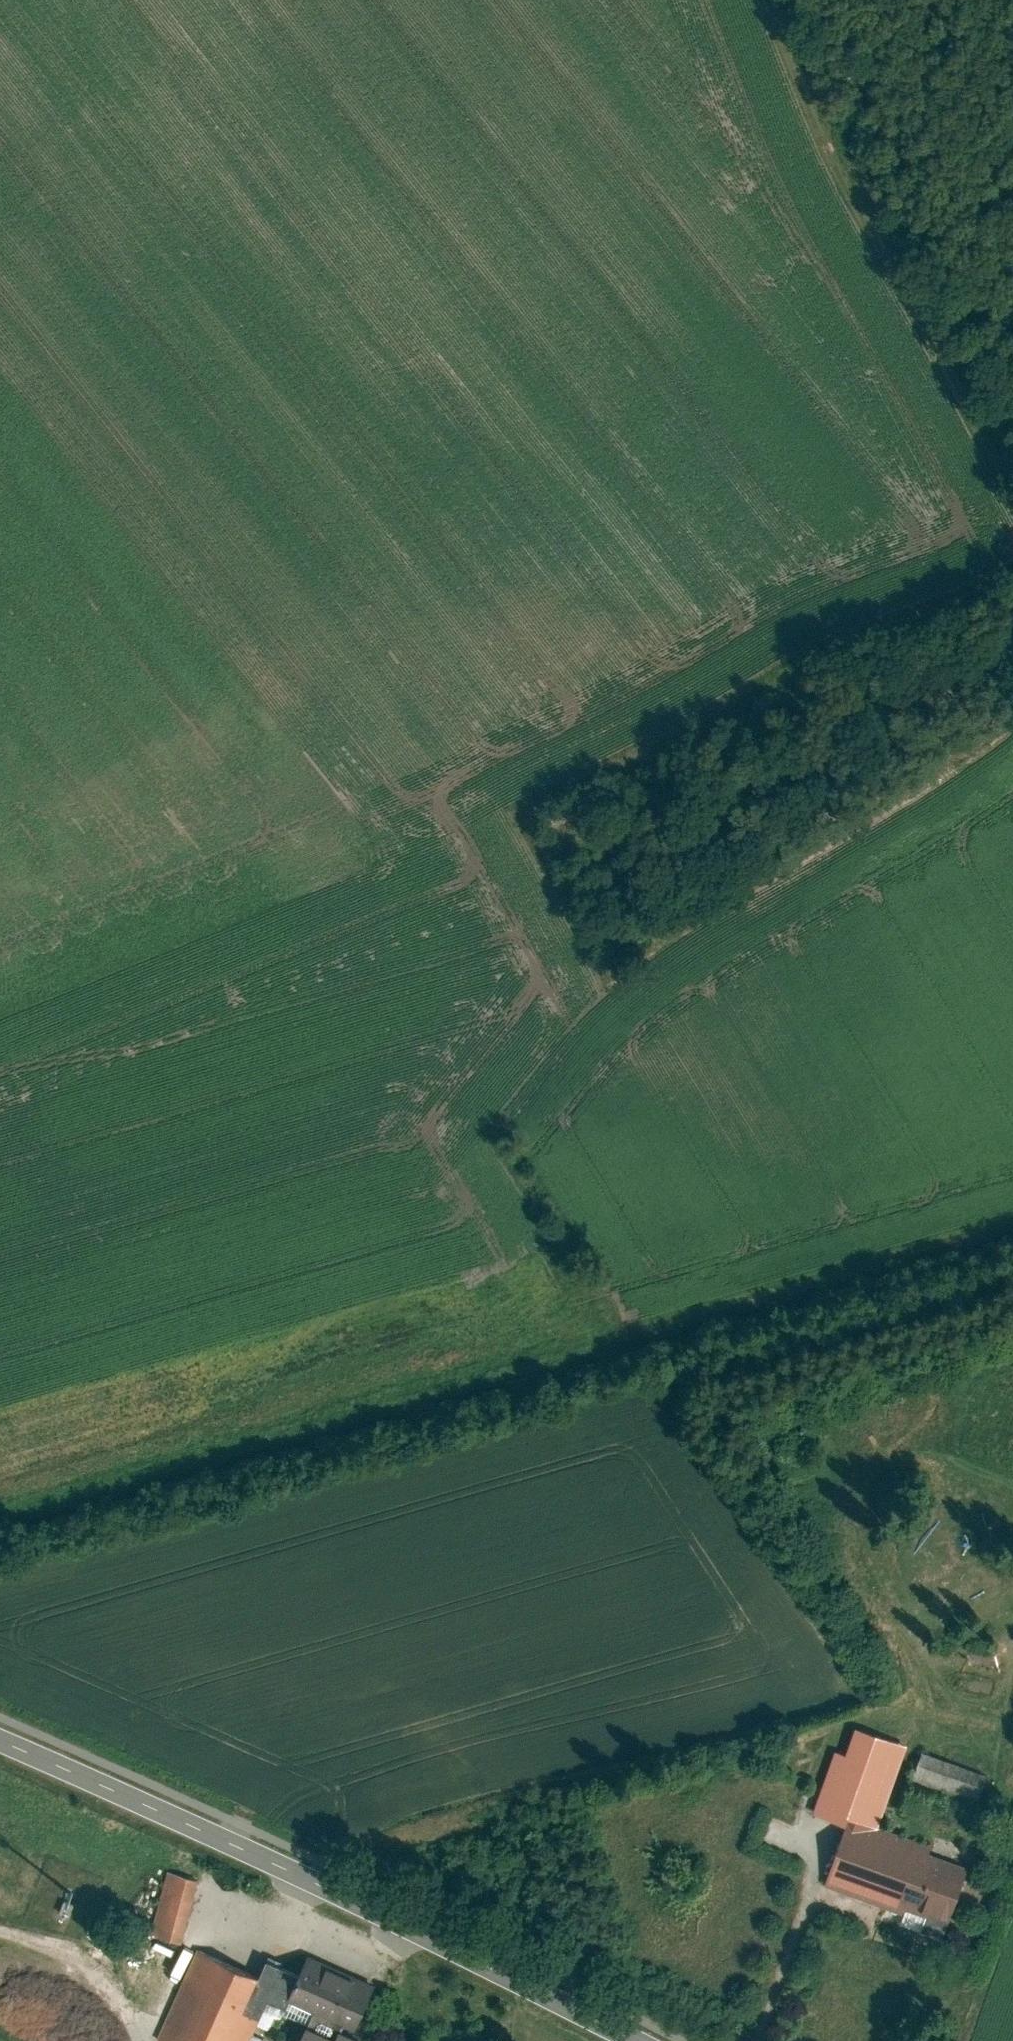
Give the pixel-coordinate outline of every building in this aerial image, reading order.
[(915,1746),(863,1727),(853,1754),(845,1751),(823,1812),(856,1824),(834,1884),(952,1927),(972,1872),(931,1857),(935,1844),(886,1826),(915,1746)] [(984,1773),(920,1749),(909,1779),(973,1803),(984,1773)] [(202,1882),(170,1874),(153,1938),(185,1946),(202,1882)] [(183,1956),(145,1943),(130,1989),(168,2001),(183,1956)] [(201,1949),(161,2040),(268,2040),(258,2037),(273,2003),(285,2009),(300,1974),(262,1958),(256,1973),(201,1949)] [(313,1956),(295,2000),(317,2009),(304,2040),(367,2040),(369,2036),(358,2032),(378,1983),(313,1956)]
